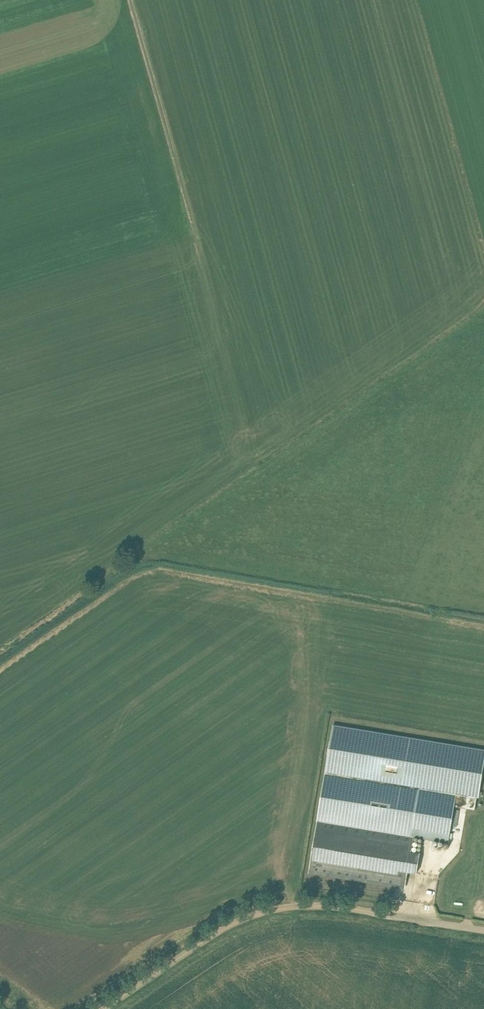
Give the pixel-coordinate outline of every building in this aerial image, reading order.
[(333,724),(319,820),(311,873),(404,888),(407,872),(417,874),(420,854),(410,852),(412,838),(413,837),(413,836),(449,842),(455,806),(476,810),(478,797),(480,798),(483,770),(483,749),(333,724)]
